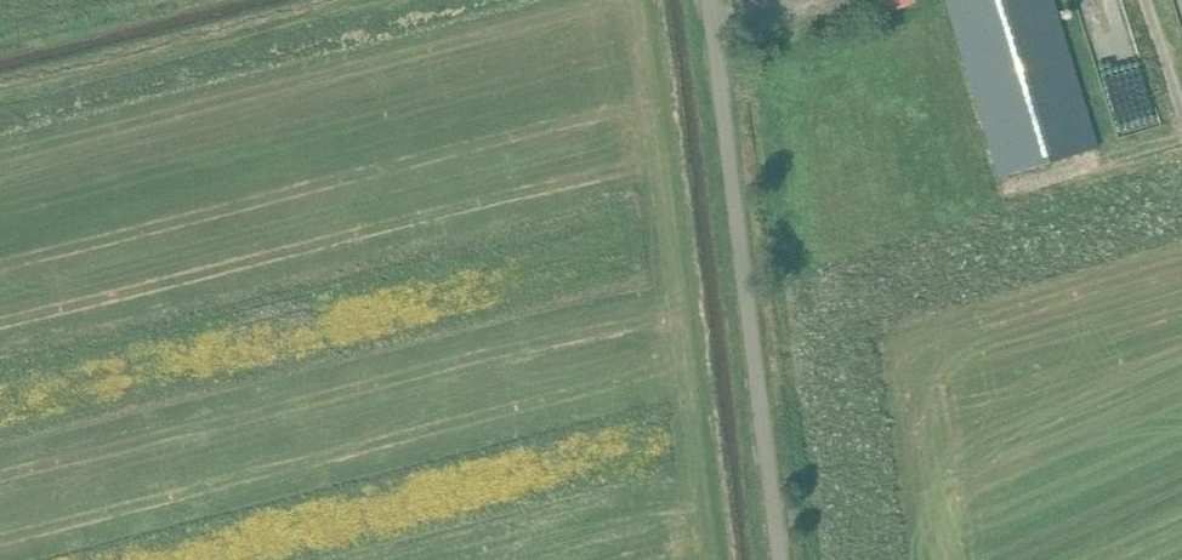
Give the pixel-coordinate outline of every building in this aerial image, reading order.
[(916,1),(915,0),(878,0),(881,11),(916,1)] [(949,10),(999,178),(1097,148),(1053,0),(946,0),(949,10)]
